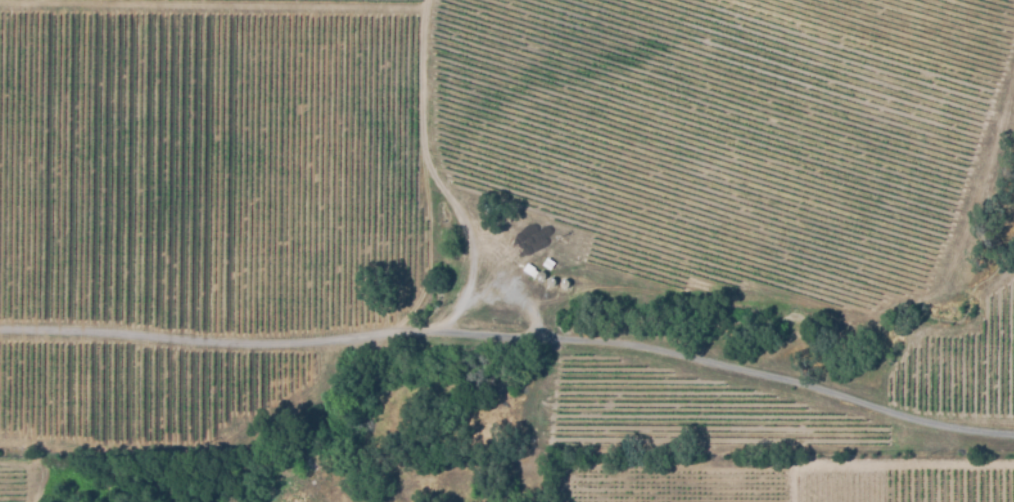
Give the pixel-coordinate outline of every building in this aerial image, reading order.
[(546,256),(555,262),(550,269),(541,263),(546,256)] [(527,262),(538,269),(533,276),(522,269),(527,262)]
